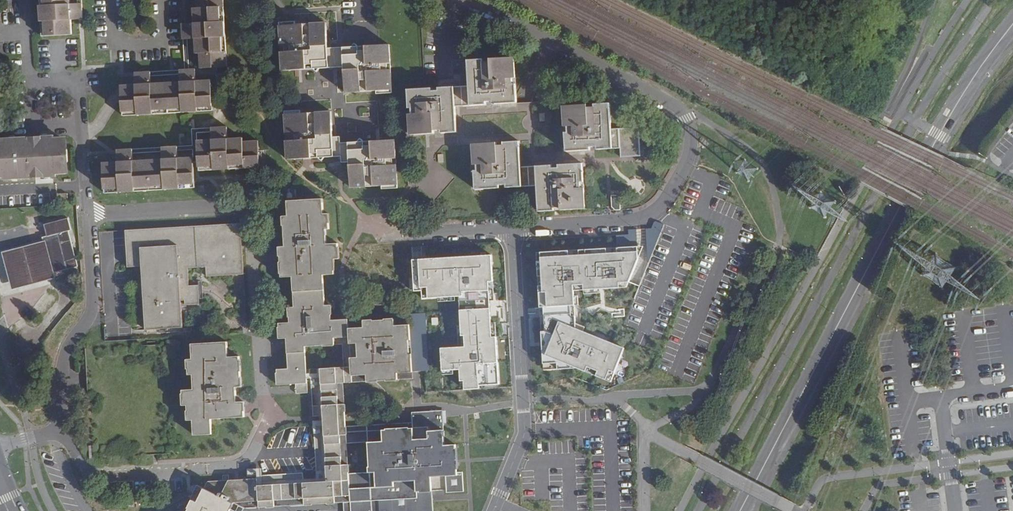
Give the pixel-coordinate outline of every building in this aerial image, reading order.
[(70,5),(70,0),(40,0),(42,37),(72,35),(71,21),(70,12),(78,12),(77,4),(70,5)] [(77,4),(78,12),(70,12),(71,21),(83,20),(82,0),(77,0),(77,4)] [(186,32),(187,48),(191,48),(191,55),(196,54),(197,69),(227,68),(223,0),(193,0),(193,9),(189,9),(189,24),(190,32),(186,32)] [(296,24),(296,21),(280,22),(282,70),(298,69),(298,66),(306,66),(306,69),(313,69),(317,72),(320,68),(329,68),(328,48),(327,23),(296,24)] [(186,32),(190,32),(189,24),(179,24),(179,41),(182,40),(184,71),(188,71),(187,48),(186,32)] [(391,94),(388,45),(372,46),(372,49),(365,49),(365,46),(357,46),(354,43),(350,47),(334,48),(335,68),(343,67),(344,93),(375,91),(376,95),(391,94)] [(467,61),(468,86),(460,87),(461,106),(485,105),(485,102),(492,102),(500,101),(501,104),(516,103),(514,58),(467,61)] [(187,75),(188,82),(195,81),(195,70),(188,71),(184,71),(135,73),(135,77),(142,77),(148,77),(180,75),(187,75)] [(143,85),(142,77),(135,77),(136,85),(117,86),(118,115),(121,114),(121,117),(132,116),(132,117),(148,117),(148,114),(178,113),(178,114),(194,114),(194,112),(212,111),(211,81),(195,81),(188,82),(187,75),(180,75),(180,83),(148,84),(143,85)] [(455,107),(453,87),(408,90),(411,135),(426,135),(426,131),(435,131),(441,130),(441,134),(456,133),(455,107)] [(587,109),(587,105),(562,107),(565,152),(581,151),(580,148),(589,147),(596,147),(596,150),(619,149),(620,157),(640,156),(638,127),(610,129),(608,104),(593,105),(593,108),(587,109)] [(285,111),(287,160),(304,159),(304,155),(311,155),(312,159),(319,158),(322,161),(326,158),(334,157),(333,138),(332,112),(301,114),(301,110),(285,111)] [(226,129),(191,131),(192,145),(193,149),(193,158),(194,163),(199,163),(197,142),(197,134),(211,133),(219,133),(219,140),(227,140),(226,129)] [(243,143),(243,139),(227,140),(219,140),(219,133),(211,133),(212,141),(197,142),(199,163),(199,171),(260,168),(258,142),(243,143)] [(3,177),(5,180),(32,178),(34,176),(41,175),(43,178),(53,177),(56,174),(63,174),(65,172),(65,166),(67,162),(66,150),(64,148),(64,141),(60,138),(54,139),(51,137),(41,137),(38,140),(31,141),(27,138),(3,139),(1,142),(0,142),(0,178),(3,177)] [(359,140),(355,144),(341,144),(341,157),(342,164),(350,163),(351,188),(382,187),(382,190),(396,190),(394,141),(378,142),(378,146),(370,147),(370,143),(362,143),(359,140)] [(502,142),(502,146),(494,146),(488,146),(488,143),(472,144),(475,189),(499,188),(499,185),(502,185),(503,188),(536,186),(538,211),(584,208),(581,163),(565,165),(565,168),(558,168),(550,168),(550,165),(520,167),(519,141),(502,142)] [(160,147),(117,150),(118,154),(125,154),(133,153),(163,152),(169,151),(177,151),(193,149),(192,145),(160,147)] [(170,159),(169,151),(163,152),(163,160),(133,161),(125,162),(125,154),(118,154),(118,162),(103,163),(105,193),(148,191),(195,188),(194,163),(193,158),(177,159),(170,159)] [(125,154),(125,162),(133,161),(133,153),(125,154)] [(296,189),(287,190),(288,198),(296,197),(296,189)] [(68,203),(68,193),(57,194),(58,204),(68,203)] [(329,213),(324,214),(323,199),(288,201),(288,215),(283,215),(285,246),(286,261),(280,261),(280,277),(292,276),(293,307),(288,307),(289,322),(278,322),(279,333),(286,332),(286,338),(304,337),(304,335),(319,334),(319,339),(343,337),(343,328),(342,319),(332,319),(331,305),(325,305),(323,275),(335,274),(334,258),(339,258),(338,243),(327,244),(326,228),(330,228),(329,213)] [(47,238),(44,239),(44,242),(51,274),(54,273),(78,268),(70,232),(74,231),(71,218),(68,219),(67,214),(59,216),(60,221),(45,224),(47,238)] [(243,276),(241,224),(126,231),(128,268),(142,268),(146,331),(183,328),(181,306),(200,305),(199,286),(189,287),(188,269),(206,268),(207,278),(243,276)] [(11,290),(55,280),(54,273),(51,274),(44,242),(2,252),(11,290)] [(494,282),(493,256),(414,259),(416,291),(423,290),(423,299),(457,297),(459,348),(442,349),(443,371),(460,370),(461,381),(464,381),(465,390),(480,389),(480,386),(499,385),(497,337),(493,337),(490,282),(494,282)] [(574,338),(573,315),(578,314),(577,294),(586,294),(586,298),(622,297),(622,291),(631,291),(640,270),(640,260),(541,265),(542,274),(538,274),(543,376),(579,376),(611,389),(624,358),(574,338)] [(380,374),(413,373),(410,325),(394,326),(394,319),(364,321),(364,327),(349,328),(350,344),(352,376),(380,374)] [(304,337),(305,346),(305,347),(344,344),(343,337),(319,339),(319,334),(304,335),(304,337)] [(304,337),(286,338),(287,346),(305,346),(304,337)] [(226,358),(226,343),(190,345),(190,360),(185,360),(186,377),(193,376),(194,389),(183,390),(184,406),(188,406),(188,422),(193,421),(194,436),(212,435),(211,420),(244,419),(243,402),(236,403),(235,388),(240,388),(239,358),(226,358)] [(347,432),(347,426),(345,383),(352,383),(352,376),(350,344),(344,344),(345,368),(336,369),(339,416),(339,420),(344,496),(312,498),(264,501),(259,501),(259,508),(292,506),(344,503),(344,510),(351,510),(349,473),(348,444),(347,432)] [(308,393),(306,353),(287,353),(288,368),(276,369),(277,384),(294,384),(295,393),(308,393)] [(696,375),(702,363),(692,358),(686,370),(696,375)] [(319,417),(339,416),(336,369),(316,370),(317,385),(311,386),(313,417),(319,417)] [(370,472),(349,473),(351,510),(434,510),(433,491),(462,490),(461,475),(458,475),(456,445),(445,446),(443,417),(443,411),(414,412),(414,422),(415,428),(429,427),(430,439),(416,440),(399,440),(399,429),(347,432),(348,444),(368,442),(370,472)] [(312,498),(344,496),(339,420),(319,421),(313,421),(316,472),(324,472),(324,482),(304,483),(304,473),(263,475),(263,478),(264,501),(312,498)] [(414,422),(347,426),(347,432),(399,429),(415,428),(414,422)] [(399,429),(399,440),(416,440),(415,428),(399,429)] [(230,510),(233,504),(239,506),(241,502),(259,501),(258,478),(229,480),(229,475),(223,475),(224,480),(208,481),(205,488),(197,485),(191,498),(194,499),(188,510),(233,510),(230,510)] [(239,506),(236,510),(243,510),(244,509),(259,508),(259,501),(241,502),(239,506)]
